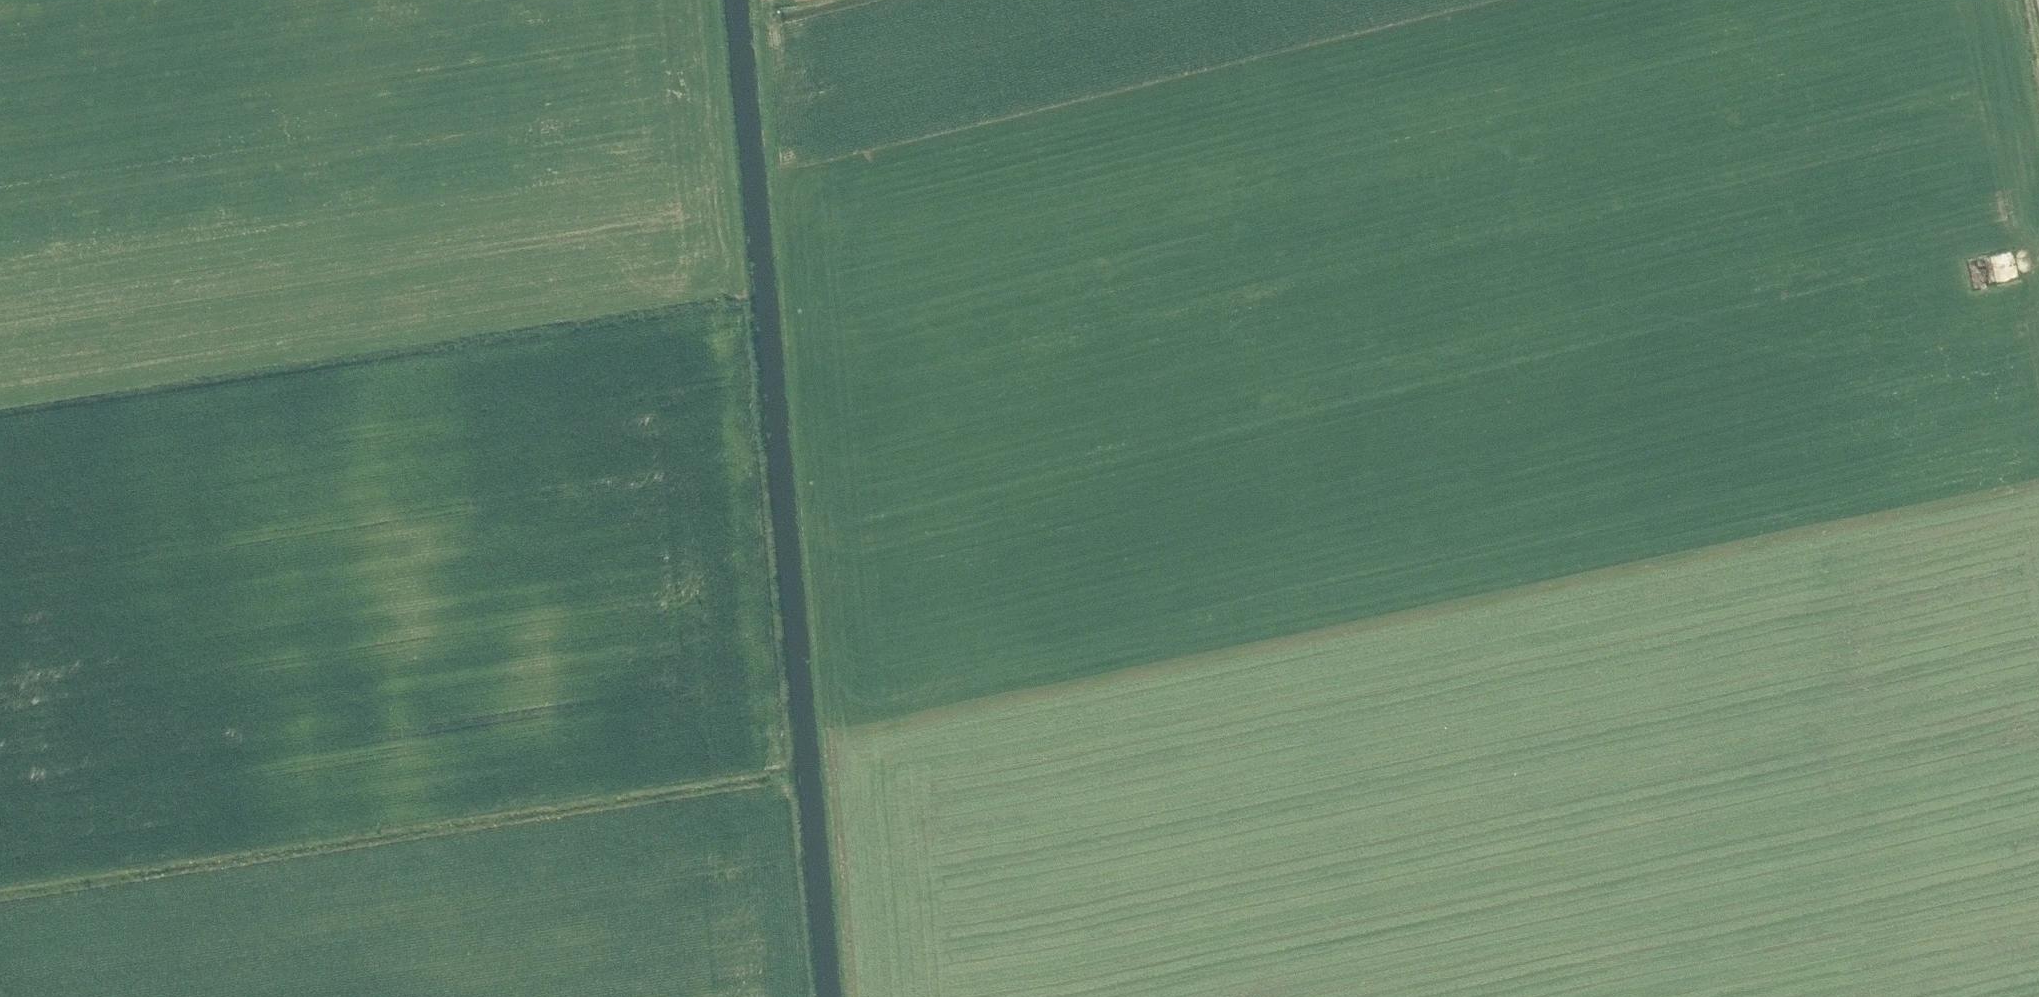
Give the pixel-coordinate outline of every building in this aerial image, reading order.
[(1964,262),(1972,291),(2020,277),(2012,248),(1964,262)]
